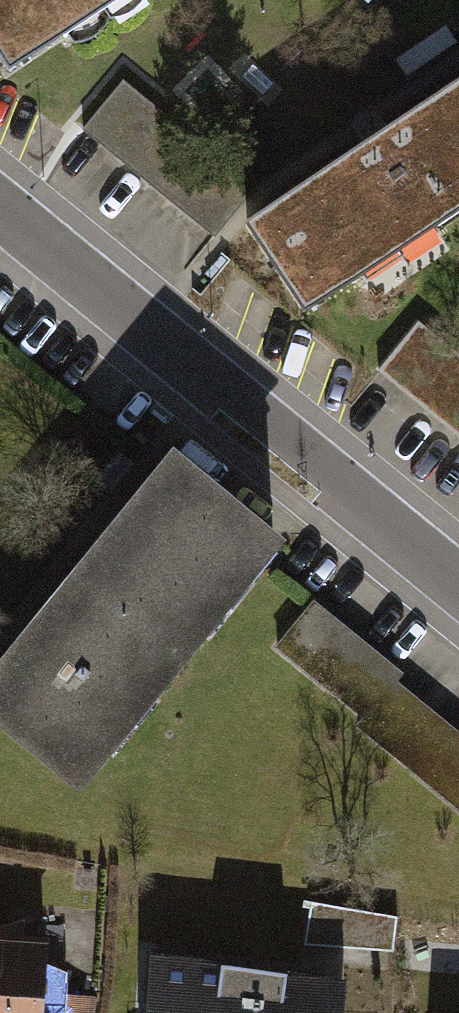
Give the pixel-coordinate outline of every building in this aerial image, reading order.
[(2,67),(100,0),(0,0),(0,64),(2,67)] [(242,230),(295,308),(458,196),(458,82),(242,230)] [(253,195),(122,84),(83,130),(215,241),(253,195)] [(417,328),(379,374),(458,437),(458,362),(417,328)] [(279,537),(165,445),(70,563),(183,655),(279,537)] [(67,561),(0,641),(0,712),(77,776),(179,655),(67,561)] [(313,599),(268,655),(458,809),(458,717),(313,599)] [(311,950),(399,952),(400,908),(312,905),(311,950)] [(0,931),(0,1012),(51,1012),(57,935),(0,931)] [(157,958),(153,1012),(339,1012),(340,982),(157,958)] [(93,993),(55,992),(55,1012),(93,1012),(93,993)]
